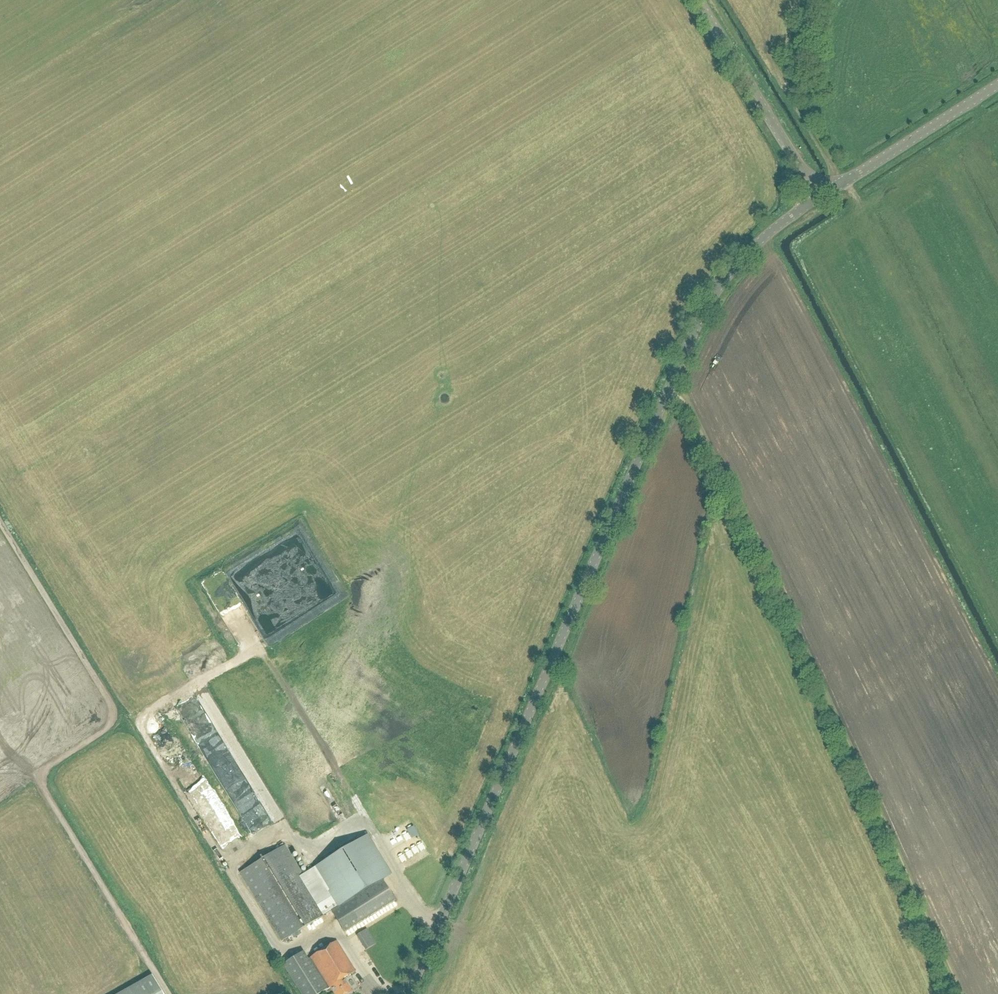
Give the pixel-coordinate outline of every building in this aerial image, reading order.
[(192,716),(190,711),(195,709),(193,704),(177,712),(182,721),(192,716)] [(180,752),(187,750),(184,742),(177,744),(180,752)] [(368,835),(302,875),(285,846),(240,873),(281,942),(392,875),(368,835)] [(382,881),(332,912),(344,933),(395,901),(382,881)] [(376,944),(367,930),(356,937),(365,952),(376,944)] [(311,954),(335,993),(345,993),(350,991),(341,976),(355,968),(336,938),(311,954)] [(305,955),(300,958),(284,968),(300,993),(321,993),(327,990),(308,959),(305,955)] [(152,976),(120,993),(162,993),(152,976)]
